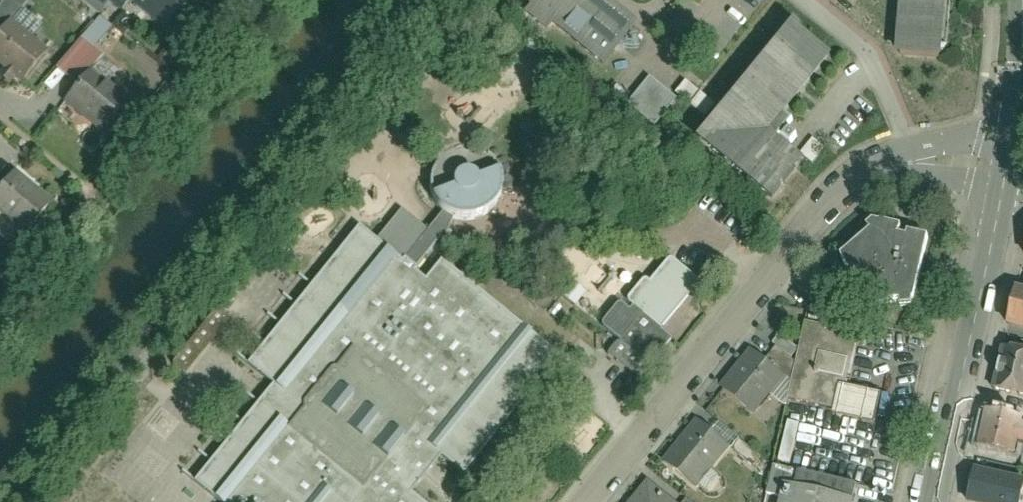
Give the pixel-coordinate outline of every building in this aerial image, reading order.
[(112,11),(121,0),(100,0),(112,11)] [(186,0),(125,0),(161,31),(187,1),(186,0)] [(597,67),(627,27),(590,0),(510,0),(508,3),(597,67)] [(894,51),(936,54),(940,0),(898,0),(894,51)] [(36,28),(19,14),(12,23),(29,37),(36,28)] [(778,22),(688,138),(766,198),(799,156),(768,132),(826,58),(778,22)] [(0,36),(0,67),(20,82),(43,50),(8,25),(0,36)] [(646,77),(625,106),(654,127),(675,99),(646,77)] [(87,81),(68,105),(102,131),(121,107),(87,81)] [(812,163),(824,148),(813,140),(802,155),(812,163)] [(455,225),(462,227),(474,226),(484,223),(493,216),(500,208),(504,197),(505,189),(503,178),(499,168),(495,164),(490,158),(483,154),(471,152),(458,153),(446,157),(437,164),(433,168),(429,179),(428,190),(430,201),(435,211),(441,217),(427,232),(401,212),(375,241),(359,228),(247,367),(272,387),(194,484),(217,501),(418,501),(411,496),(441,460),(463,478),(559,359),(442,264),(427,283),(416,274),(455,225)] [(4,186),(0,191),(0,232),(9,239),(33,208),(4,186)] [(908,302),(922,230),(862,218),(830,251),(847,289),(908,302)] [(600,327),(652,369),(674,341),(663,332),(700,286),(671,262),(651,286),(645,281),(627,302),(634,308),(628,315),(617,307),(600,327)] [(1010,278),(1003,318),(1022,321),(1022,281),(1010,278)] [(850,331),(816,324),(799,398),(864,412),(871,383),(840,376),(850,331)] [(738,403),(769,365),(736,338),(705,376),(738,403)] [(997,340),(989,379),(1022,386),(1022,345),(997,340)] [(725,433),(692,404),(646,457),(680,486),(725,433)] [(1012,450),(1019,413),(984,406),(976,442),(1012,450)] [(777,461),(790,464),(800,424),(787,421),(777,461)] [(961,493),(999,501),(1017,501),(1022,477),(1005,473),(1008,458),(971,450),(961,493)] [(637,470),(611,501),(664,501),(669,495),(637,470)] [(779,471),(771,501),(842,501),(846,488),(779,471)]
